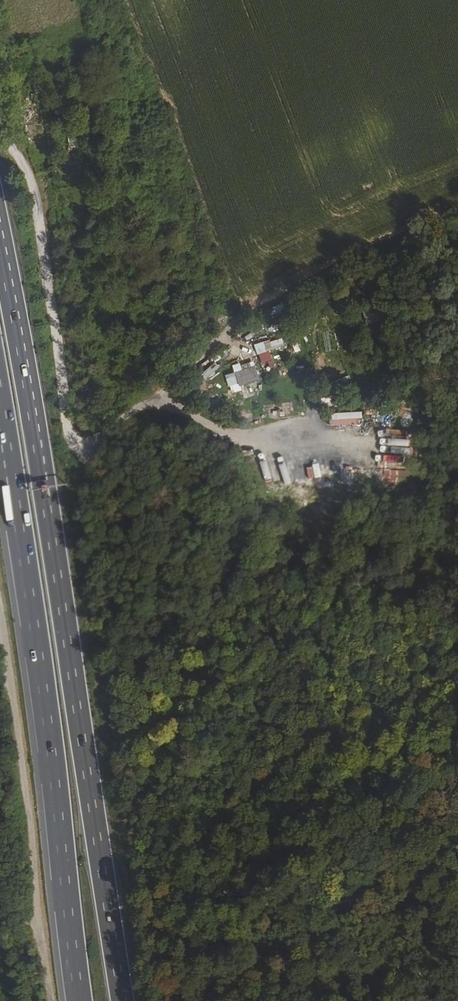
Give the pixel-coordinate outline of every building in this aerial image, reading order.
[(362,310),(365,324),(380,320),(376,306),(362,310)] [(258,360),(241,365),(232,368),(235,382),(262,373),(258,360)] [(215,362),(200,370),(203,377),(218,368),(215,362)] [(85,437),(92,435),(90,424),(82,426),(85,437)] [(384,449),(382,455),(397,459),(399,453),(384,449)] [(377,457),(375,463),(395,469),(397,462),(377,457)]
